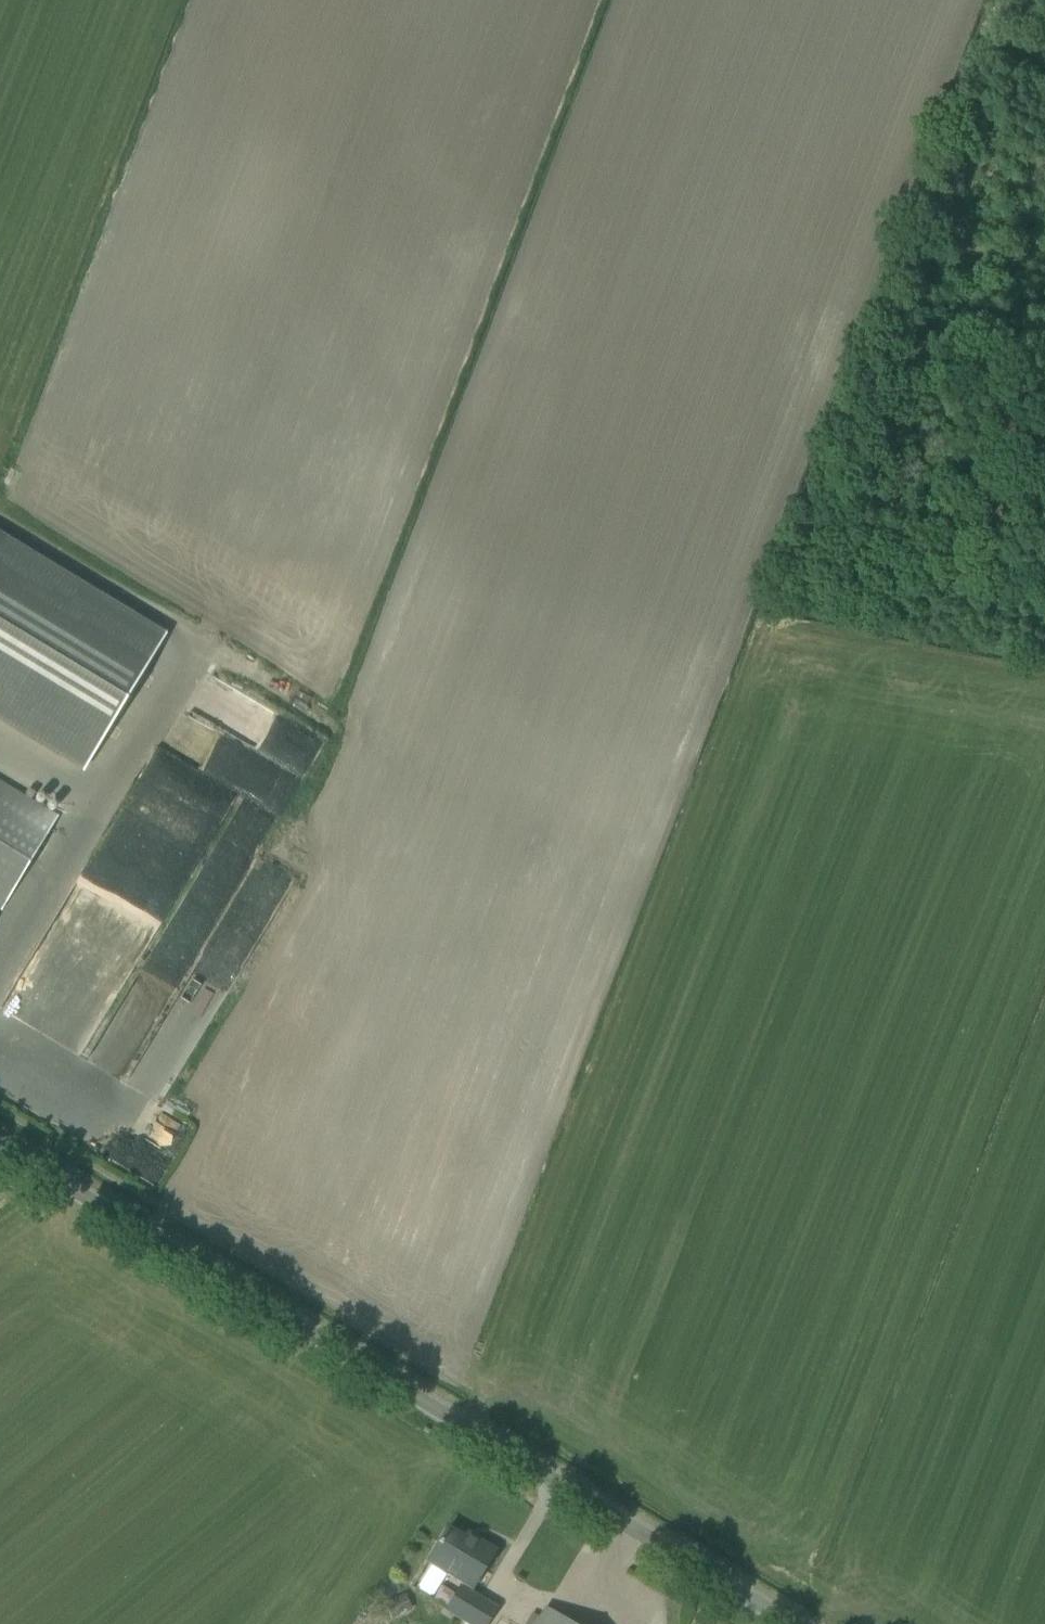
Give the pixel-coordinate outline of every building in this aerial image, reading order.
[(164,638),(0,539),(0,716),(86,768),(164,638)] [(254,726),(254,696),(215,674),(192,714),(253,749),(254,783),(259,773),(259,746),(264,737),(252,730),(254,726)] [(253,815),(255,867),(325,742),(324,735),(309,727),(301,727),(282,717),(261,717),(254,730),(266,737),(260,747),(261,774),(257,781),(258,794),(242,795),(156,747),(136,783),(137,791),(186,818),(186,830),(196,836),(242,834),(253,815)] [(56,816),(0,782),(0,908),(1,908),(56,816)] [(469,1594),(495,1552),(467,1535),(464,1540),(447,1529),(428,1561),(464,1583),(447,1611),(468,1623),(486,1623),(495,1610),(469,1594)] [(546,1609),(537,1623),(572,1623),(546,1609)]
